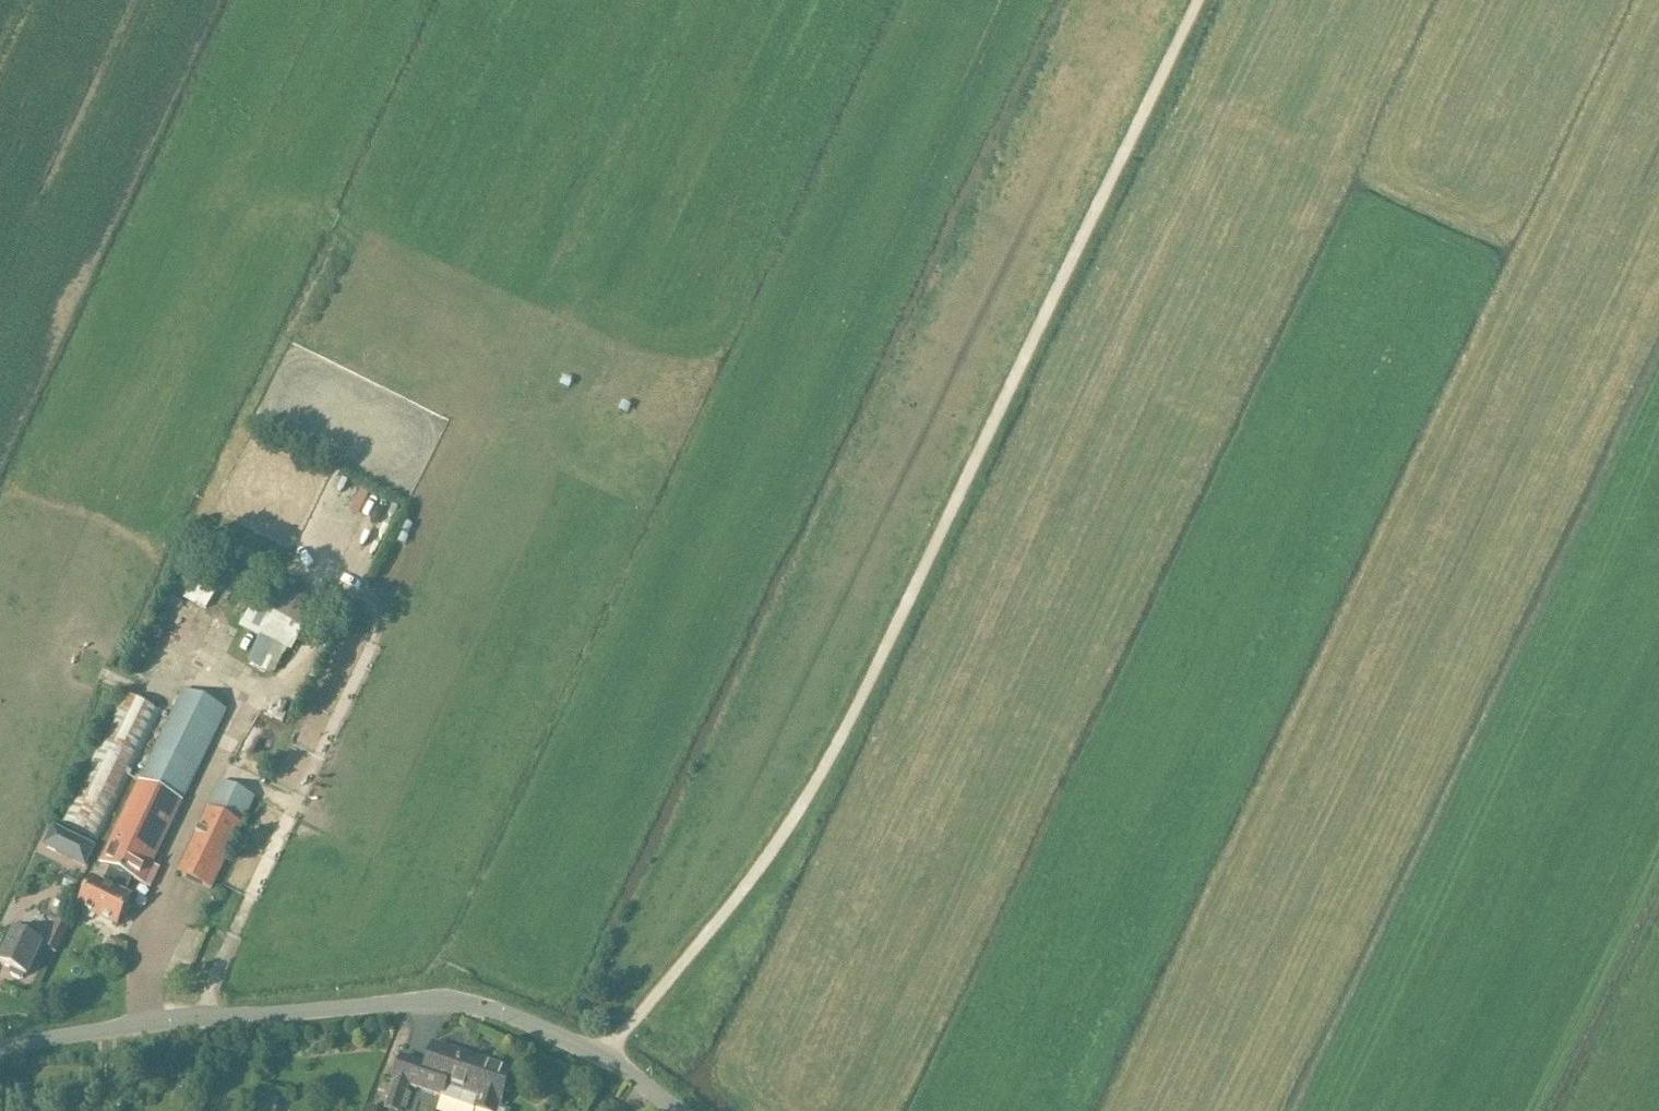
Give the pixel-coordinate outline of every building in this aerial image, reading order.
[(291,652),(316,605),(297,595),(285,589),(288,584),(278,579),(262,607),(253,603),(240,628),(260,639),(247,663),(269,674),(271,672),(275,674),(287,650),(291,652)] [(131,880),(149,889),(160,867),(152,864),(226,709),(183,689),(99,865),(110,870),(103,884),(92,878),(78,908),(117,927),(131,897),(124,894),(131,880)] [(98,841),(160,712),(120,693),(58,821),(98,841)] [(254,796),(221,781),(177,873),(210,889),(254,796)] [(54,851),(85,866),(94,846),(63,831),(54,851)] [(47,944),(45,948),(56,953),(70,924),(57,918),(45,943),(47,944)] [(16,931),(0,963),(26,976),(42,944),(35,940),(39,932),(23,924),(19,932),(16,931)] [(385,1108),(392,1110),(402,1110),(402,1109),(401,1109),(409,1086),(443,1098),(446,1088),(476,1098),(473,1109),(478,1110),(497,1110),(511,1069),(434,1043),(427,1065),(402,1057),(385,1108)] [(280,1100),(262,1097),(258,1110),(278,1110),(280,1100)]
